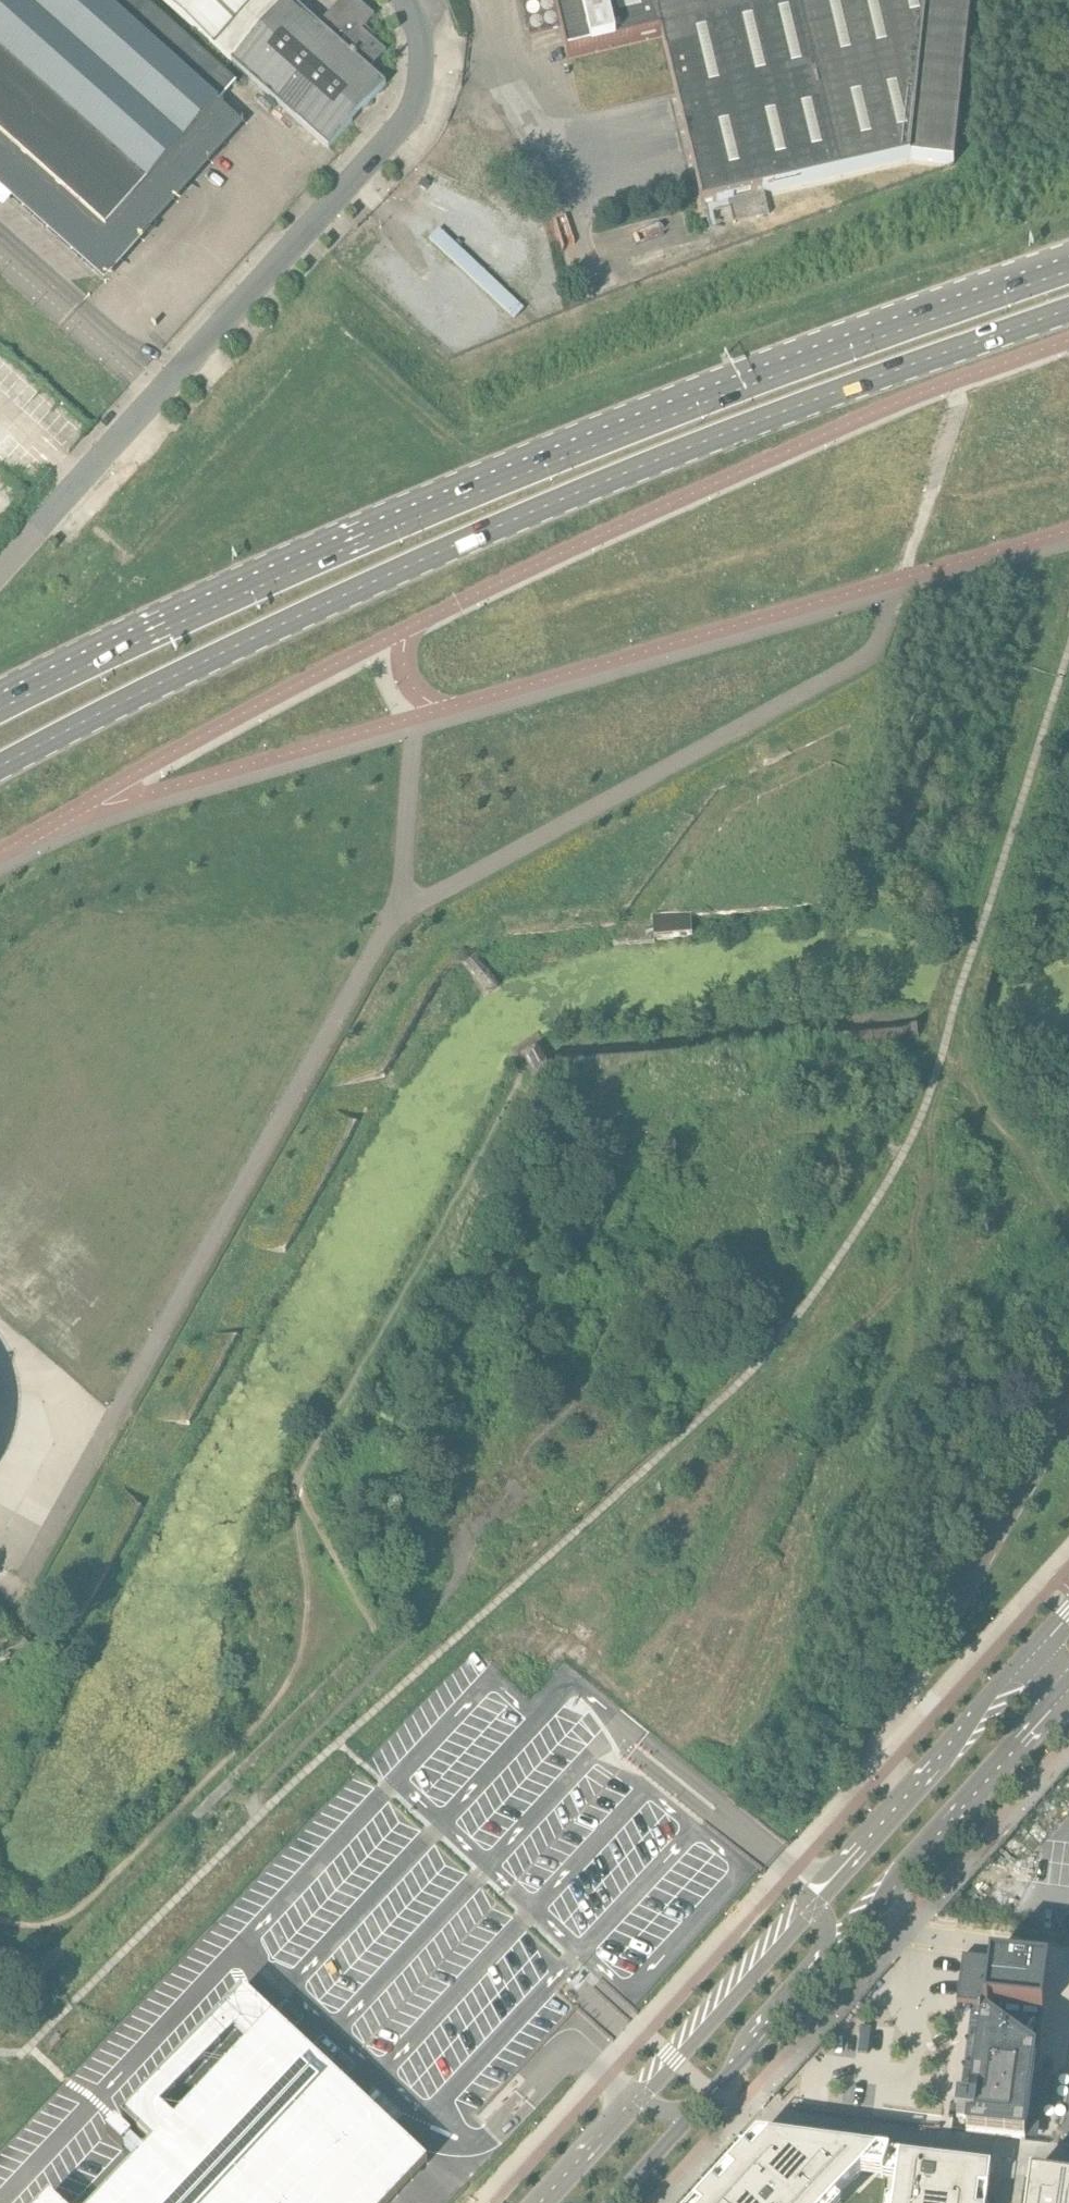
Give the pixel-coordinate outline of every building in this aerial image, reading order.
[(106,231),(198,128),(237,84),(142,0),(0,0),(0,135),(106,231)] [(278,11),(266,0),(162,0),(232,62),(278,11)] [(386,85),(369,71),(386,52),(362,31),(374,17),(356,0),(342,0),(320,25),(292,0),(287,0),(278,11),(232,62),(329,149),(386,85)] [(530,36),(561,29),(568,60),(662,38),(703,209),(909,160),(954,163),(972,0),(521,0),(530,36)] [(692,912),(654,915),(655,931),(655,935),(693,932),(692,912)] [(968,2120),(967,2134),(1025,2141),(1036,2059),(1037,2058),(1049,1969),(963,1958),(957,2004),(972,2006),(984,2008),(983,2015),(982,2017),(970,2106),(959,2104),(957,2119),(968,2120)] [(428,2164),(405,2143),(390,2129),(361,2101),(349,2090),(337,2079),(335,2077),(297,2042),(272,2017),(262,2008),(243,1991),(123,2119),(138,2133),(142,2137),(151,2146),(149,2148),(147,2150),(145,2152),(136,2143),(132,2140),(117,2125),(108,2135),(123,2149),(127,2153),(136,2162),(97,2202),(391,2202),(428,2164)] [(878,2156),(792,2145),(769,2141),(768,2141),(768,2144),(752,2161),(745,2154),(727,2174),(734,2181),(720,2196),(713,2189),(701,2202),(836,2202),(878,2156)] [(975,2192),(988,2193),(991,2171),(898,2159),(893,2202),(973,2202),(975,2192)] [(1032,2176),(1029,2199),(1028,2202),(1068,2202),(1068,2181),(1032,2176)]
